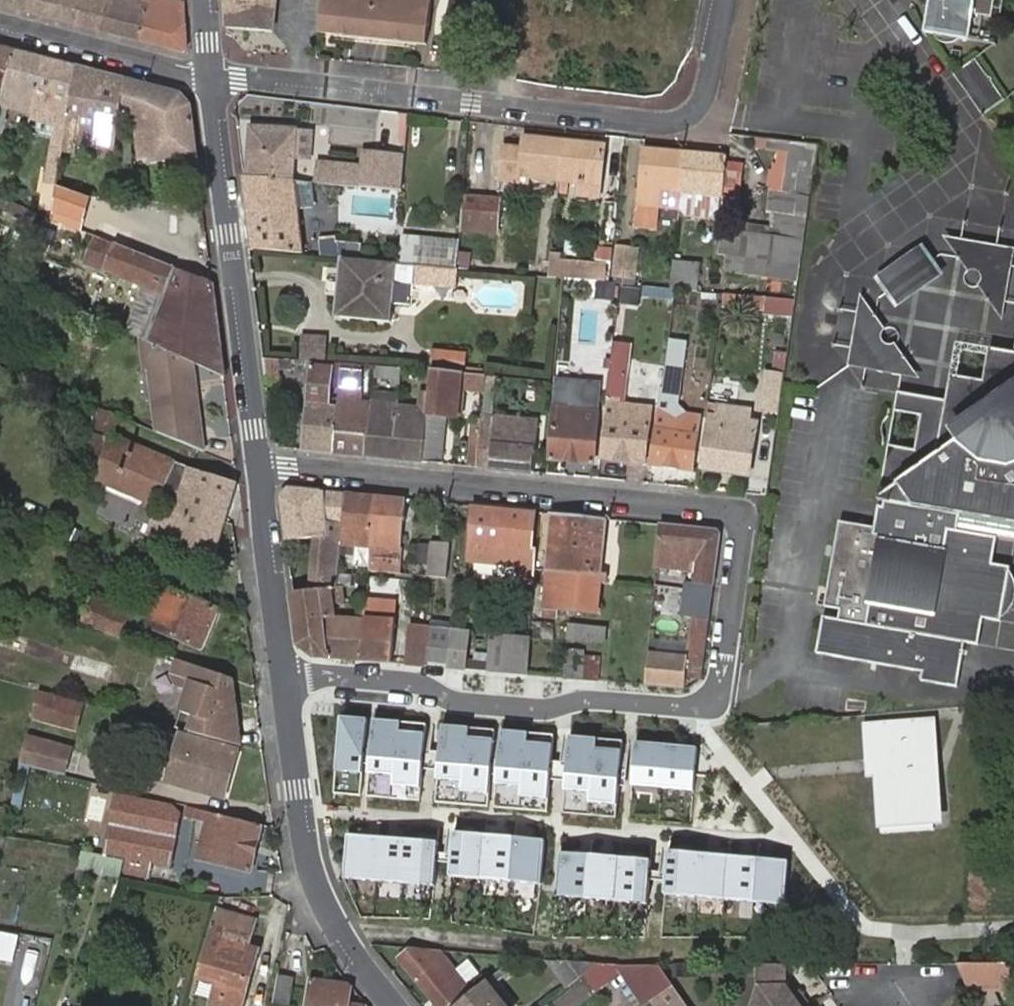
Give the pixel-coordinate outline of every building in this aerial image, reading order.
[(19,11),(22,0),(0,0),(0,6),(19,11)] [(19,11),(58,21),(64,0),(22,0),(19,11)] [(58,21),(99,32),(108,0),(64,0),(58,21)] [(140,43),(150,6),(139,3),(140,0),(108,0),(99,32),(140,43)] [(186,2),(178,0),(157,0),(156,4),(153,6),(150,6),(140,43),(183,53),(189,50),(186,2)] [(226,25),(276,32),(279,0),(224,0),(226,25)] [(371,38),(375,0),(321,0),(318,31),(338,34),(338,28),(347,29),(347,35),(371,38)] [(371,38),(392,41),(393,34),(401,35),(400,42),(423,45),(431,0),(375,0),(371,38)] [(923,36),(968,42),(972,16),(990,18),(993,0),(929,0),(923,36)] [(0,47),(0,97),(18,52),(0,47)] [(18,52),(0,97),(0,124),(4,114),(5,107),(31,114),(48,60),(18,52)] [(951,71),(981,113),(1003,98),(974,55),(951,71)] [(77,68),(48,60),(31,114),(49,119),(67,123),(77,68)] [(127,81),(77,68),(67,123),(66,131),(62,153),(71,155),(73,143),(92,149),(108,153),(119,119),(127,81)] [(182,96),(127,81),(133,106),(133,107),(136,100),(144,101),(150,163),(198,159),(191,108),(182,96)] [(136,100),(133,107),(138,161),(150,163),(144,101),(136,100)] [(67,123),(49,119),(47,125),(56,128),(66,131),(67,123)] [(252,126),(247,178),(294,182),(299,131),(252,126)] [(66,131),(56,128),(48,176),(57,177),(62,153),(66,131)] [(561,182),(565,142),(524,138),(522,150),(504,148),(500,183),(530,186),(530,179),(561,182)] [(604,146),(565,142),(561,182),(580,184),(579,197),(599,199),(600,186),(604,146)] [(681,154),(641,150),(633,228),(653,230),(657,192),(677,194),(677,193),(681,154)] [(677,193),(677,194),(681,194),(680,210),(687,220),(710,223),(719,214),(721,198),(737,199),(739,170),(723,168),(724,158),(681,154),(677,193)] [(318,184),(395,190),(397,159),(362,155),(361,170),(318,167),(318,184)] [(771,164),(768,189),(783,190),(786,166),(771,164)] [(132,175),(132,187),(146,186),(144,173),(132,175)] [(247,178),(244,178),(252,251),(302,256),(297,211),(314,209),(311,183),(294,182),(247,178)] [(57,179),(50,218),(78,229),(91,195),(90,195),(57,179)] [(725,229),(720,273),(794,282),(805,196),(769,192),(764,234),(725,229)] [(500,201),(462,197),(460,226),(497,229),(500,201)] [(3,199),(2,199),(0,203),(0,208),(31,221),(35,212),(3,199)] [(497,229),(460,226),(459,232),(496,235),(497,229)] [(403,235),(401,266),(412,267),(414,236),(403,235)] [(412,267),(456,271),(457,253),(458,240),(414,236),(412,267)] [(95,237),(85,261),(141,284),(163,293),(156,310),(144,337),(194,361),(225,377),(213,284),(95,237)] [(1013,255),(1013,251),(942,238),(966,273),(967,273),(968,272),(971,272),(973,272),(976,274),(977,276),(978,277),(979,280),(979,283),(978,284),(978,285),(977,286),(976,287),(1002,325),(1013,255)] [(895,312),(942,277),(923,246),(873,282),(895,312)] [(620,249),(616,286),(618,286),(635,288),(639,250),(620,249)] [(457,253),(456,271),(470,272),(470,254),(457,253)] [(401,266),(342,260),(335,316),(390,322),(395,284),(413,286),(454,288),(456,271),(412,267),(401,266)] [(669,260),(668,278),(695,281),(697,263),(669,260)] [(603,269),(555,264),(553,278),(602,282),(603,269)] [(141,284),(134,301),(156,310),(163,293),(141,284)] [(847,368),(918,382),(894,346),(892,346),(890,346),(888,346),(886,345),(884,343),(883,342),(883,340),(882,338),(883,337),(883,334),(884,333),(859,296),(847,368)] [(752,301),(752,300),(723,297),(721,308),(761,311),(762,302),(752,301)] [(156,432),(204,453),(194,361),(144,337),(156,432)] [(668,338),(648,467),(692,473),(699,437),(703,415),(685,411),(680,404),(687,342),(668,338)] [(306,341),(302,363),(326,365),(329,343),(306,341)] [(630,347),(611,344),(608,374),(627,376),(630,347)] [(466,354),(434,350),(432,367),(463,371),(466,354)] [(988,350),(986,361),(1013,365),(1013,354),(988,350)] [(291,362),(263,359),(266,383),(278,382),(277,371),(290,372),(291,362)] [(976,647),(982,603),(991,539),(956,534),(959,517),(993,523),(1013,367),(1013,365),(986,361),(982,382),(960,379),(956,404),(945,403),(898,394),(894,415),(920,420),(915,453),(888,448),(874,530),(840,524),(825,609),(829,610),(839,611),(837,622),(827,620),(823,619),(817,656),(922,675),(920,682),(958,689),(965,646),(976,647)] [(339,390),(341,367),(331,366),(331,372),(329,389),(339,390)] [(357,393),(360,368),(341,367),(339,390),(357,393)] [(993,523),(1013,526),(1013,367),(993,523)] [(310,369),(303,452),(333,455),(337,408),(327,407),(329,389),(331,372),(310,369)] [(399,389),(400,372),(375,370),(374,379),(391,381),(391,390),(399,389)] [(627,376),(608,374),(606,385),(626,388),(627,376)] [(775,412),(781,376),(765,374),(760,410),(775,412)] [(483,395),(484,380),(430,375),(428,397),(423,463),(422,464),(443,466),(447,418),(458,419),(460,394),(483,395)] [(956,404),(960,379),(950,376),(945,403),(956,404)] [(602,382),(555,379),(549,461),(595,464),(602,382)] [(492,419),(496,381),(484,380),(483,395),(476,469),(532,474),(538,424),(530,423),(529,435),(499,432),(501,420),(492,419)] [(626,388),(606,385),(604,404),(624,406),(626,388)] [(355,406),(357,393),(339,390),(338,404),(355,406)] [(393,460),(397,414),(399,395),(372,394),(370,408),(365,457),(393,460)] [(423,463),(428,397),(419,396),(418,411),(405,410),(404,415),(397,414),(393,460),(423,463)] [(370,408),(355,406),(338,404),(337,408),(333,455),(365,457),(370,408)] [(624,406),(604,404),(598,460),(642,465),(648,409),(624,406)] [(724,418),(726,409),(713,407),(713,416),(707,415),(700,471),(748,478),(755,423),(744,421),(724,418)] [(122,418),(100,409),(80,457),(101,466),(94,484),(110,490),(99,515),(133,529),(137,519),(151,524),(147,536),(218,557),(238,484),(176,464),(113,438),(122,418)] [(745,411),(726,409),(724,418),(744,421),(745,411)] [(530,423),(501,420),(499,432),(529,435),(530,423)] [(286,542),(329,537),(327,525),(322,526),(322,516),(344,518),(346,495),(288,489),(280,496),(286,542)] [(344,518),(341,542),(371,545),(375,497),(346,495),(344,518)] [(375,497),(371,545),(368,573),(389,575),(391,548),(402,549),(406,501),(375,497)] [(502,510),(472,507),(467,562),(497,565),(502,510)] [(502,510),(497,565),(519,568),(518,585),(532,587),(534,571),(534,562),(527,561),(533,513),(502,510)] [(549,515),(544,572),(599,579),(599,575),(604,520),(549,515)] [(956,534),(991,539),(993,523),(959,517),(956,534)] [(991,539),(996,540),(1013,543),(1013,526),(993,523),(991,539)] [(717,532),(659,526),(656,558),(663,559),(678,560),(678,569),(695,571),(693,583),(713,584),(720,538),(717,532)] [(991,539),(982,603),(1004,606),(1010,574),(1011,568),(992,565),(996,540),(991,539)] [(434,550),(431,579),(446,580),(449,552),(434,550)] [(338,576),(339,564),(319,564),(319,574),(290,577),(291,593),(337,589),(338,576)] [(599,579),(544,572),(540,619),(556,621),(557,612),(595,615),(599,579)] [(1013,608),(1013,607),(1013,578),(1010,574),(1004,606),(1013,608)] [(703,655),(712,592),(682,588),(678,614),(699,616),(694,654),(703,655)] [(337,589),(291,593),(298,647),(315,658),(327,659),(320,619),(318,609),(341,606),(339,589),(337,589)] [(164,612),(157,633),(202,651),(219,613),(165,590),(158,609),(164,612)] [(84,623),(121,637),(128,615),(93,599),(84,623)] [(395,607),(365,603),(363,623),(359,662),(389,664),(395,607)] [(982,603),(976,647),(980,647),(984,621),(1001,623),(1002,618),(1004,606),(982,603)] [(1004,606),(1002,618),(1005,616),(1010,614),(1013,608),(1004,606)] [(149,630),(157,633),(164,612),(158,609),(149,630)] [(829,610),(827,620),(837,622),(839,611),(829,610)] [(320,619),(327,659),(359,662),(363,623),(320,619)] [(506,626),(491,624),(490,636),(505,638),(506,626)] [(552,627),(529,625),(528,640),(552,643),(552,627)] [(603,630),(567,625),(566,641),(602,644),(603,630)] [(450,631),(427,629),(426,632),(423,661),(446,663),(449,636),(450,631)] [(423,661),(426,632),(405,630),(401,665),(422,667),(423,661)] [(466,639),(449,636),(446,663),(446,669),(463,670),(466,639)] [(487,664),(487,672),(525,676),(528,640),(505,638),(490,636),(487,664)] [(176,659),(157,653),(148,679),(163,705),(180,711),(187,690),(178,687),(170,675),(176,659)] [(565,654),(564,679),(580,681),(582,656),(565,654)] [(687,658),(647,655),(644,686),(684,690),(687,658)] [(582,656),(580,681),(597,682),(599,657),(582,656)] [(232,678),(176,659),(170,675),(178,687),(187,690),(180,711),(194,716),(189,731),(230,743),(234,730),(239,730),(232,678)] [(469,662),(468,671),(487,672),(487,664),(469,662)] [(76,729),(84,702),(43,691),(35,718),(76,729)] [(428,722),(375,717),(369,796),(422,800),(428,722)] [(369,720),(340,718),(334,791),(362,794),(369,720)] [(944,823),(936,719),(864,724),(868,777),(875,776),(879,828),(944,823)] [(494,728),(442,725),(438,802),(490,805),(494,728)] [(241,746),(239,730),(234,730),(230,743),(241,746)] [(557,735),(503,730),(496,807),(551,811),(557,735)] [(624,740),(572,734),(564,810),(616,815),(624,740)] [(236,753),(177,736),(164,781),(223,799),(236,753)] [(31,738),(23,764),(66,775),(73,750),(31,738)] [(699,747),(636,742),(632,783),(696,788),(699,747)] [(108,824),(103,853),(126,857),(128,859),(125,875),(149,878),(152,863),(167,865),(172,838),(162,836),(168,804),(105,793),(101,809),(97,808),(94,822),(108,824)] [(178,806),(168,804),(162,836),(172,838),(178,806)] [(249,872),(261,826),(195,809),(193,817),(208,820),(197,858),(249,872)] [(546,840),(455,832),(451,877),(541,885),(546,840)] [(439,843),(349,835),(345,877),(435,885),(439,843)] [(789,861),(670,851),(666,893),(785,904),(789,861)] [(652,860),(560,852),(557,896),(649,904),(652,860)] [(253,922),(216,911),(198,976),(216,981),(211,996),(238,1004),(255,951),(245,948),(253,922)] [(7,957),(11,932),(0,930),(0,956),(7,957)] [(405,958),(421,978),(443,1005),(449,1005),(469,989),(465,984),(455,972),(444,958),(440,952),(415,950),(405,958)] [(567,960),(544,958),(569,987),(601,962),(567,960)] [(479,973),(469,961),(455,972),(465,984),(479,973)] [(659,967),(628,963),(656,1000),(674,989),(659,967)] [(759,965),(759,985),(752,1005),(810,1005),(802,994),(795,999),(785,984),(785,965),(759,965)] [(1012,965),(958,965),(970,989),(1012,990),(1012,965)] [(507,1005),(521,1005),(522,1005),(495,974),(487,981),(507,1005)] [(292,979),(278,976),(274,1000),(288,1003),(292,979)] [(349,1005),(350,987),(308,980),(304,1005),(352,1005),(349,1005)] [(458,1005),(507,1005),(487,981),(458,1005)] [(654,1002),(656,1005),(686,1005),(674,989),(656,1000),(654,1002)]
